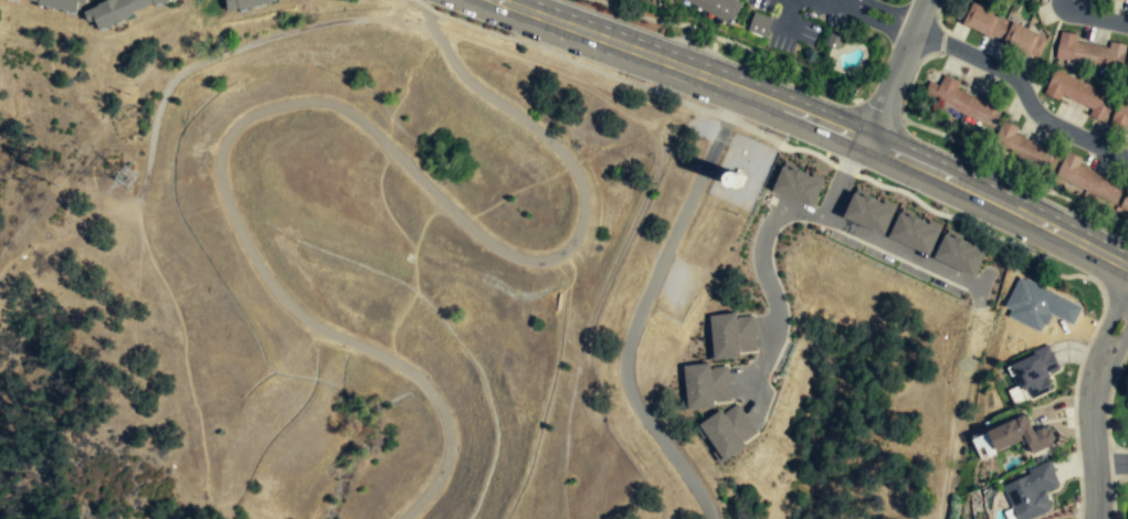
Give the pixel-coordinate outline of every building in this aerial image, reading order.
[(81,14),(83,0),(15,0),(81,14)] [(172,0),(103,0),(83,8),(88,22),(95,20),(98,28),(172,0)] [(229,13),(281,0),(226,0),(229,13)] [(729,24),(741,0),(681,0),(729,24)] [(1047,35),(964,1),(956,24),(1039,57),(1047,35)] [(770,17),(751,12),(746,32),(766,37),(770,17)] [(1120,72),(1126,44),(1110,41),(1109,47),(1075,41),(1076,34),(1061,31),(1055,57),(1120,72)] [(836,50),(841,38),(829,33),(824,45),(836,50)] [(1055,68),(1043,93),(1058,99),(1061,94),(1092,108),(1089,115),(1104,121),(1114,97),(1055,68)] [(958,88),(961,82),(942,74),(937,86),(932,84),(926,99),(993,127),(1002,106),(958,88)] [(1109,123),(1125,129),(1127,124),(1127,103),(1120,99),(1109,123)] [(1016,136),(1019,127),(1003,121),(992,149),(1050,171),(1057,151),(1016,136)] [(1054,178),(1115,208),(1125,187),(1079,165),(1082,160),(1066,152),(1054,178)] [(890,209),(879,233),(837,216),(850,191),(890,209)] [(1126,191),(1117,210),(1127,215),(1127,192),(1126,191)] [(936,230),(924,254),(883,235),(896,211),(936,230)] [(981,252),(969,276),(929,257),(941,232),(981,252)] [(710,359),(756,355),(752,313),(706,317),(710,359)] [(1048,372),(1053,372),(1053,357),(1009,357),(1008,396),(1047,398),(1048,372)] [(726,364),(680,368),(684,409),(730,405),(726,364)] [(697,425),(719,462),(743,448),(740,443),(755,434),(736,401),(697,425)] [(1054,446),(1048,428),(1032,434),(1027,419),(992,432),(999,449),(1022,442),(1026,455),(1054,446)] [(1007,518),(1032,518),(1052,512),(1045,491),(1058,486),(1052,467),(995,486),(1007,518)]
